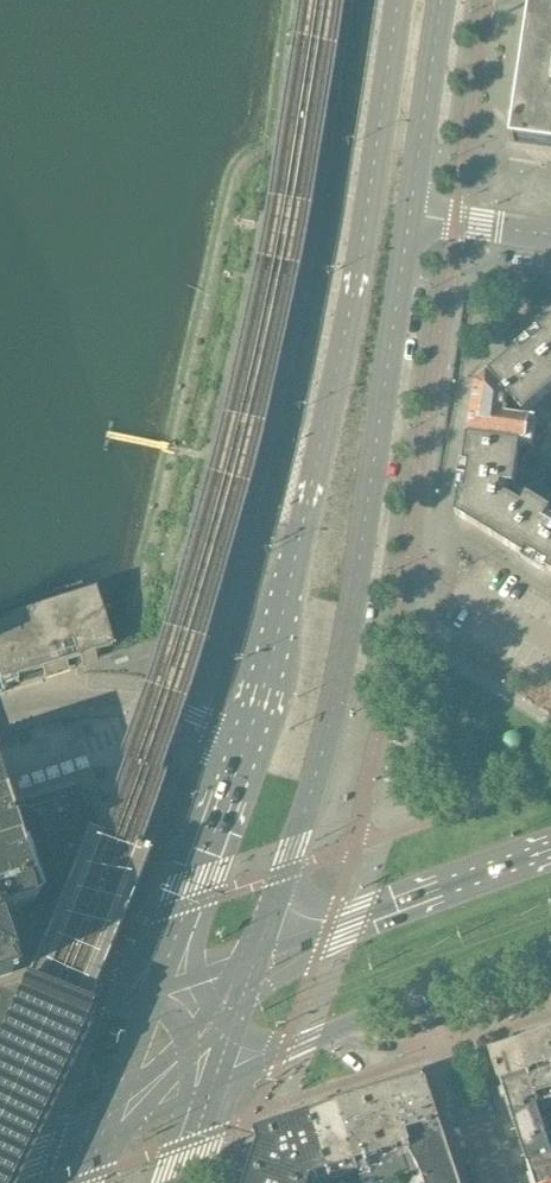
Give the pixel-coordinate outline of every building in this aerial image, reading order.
[(527,41),(512,142),(550,148),(550,0),(533,0),(527,41)] [(547,326),(529,341),(534,347),(523,357),(518,351),(488,377),(523,417),(550,393),(550,322),(547,326)] [(468,437),(520,446),(532,448),(536,423),(526,421),(523,417),(488,377),(475,388),(468,437)] [(520,446),(468,437),(459,492),(455,516),(498,542),(525,497),(513,490),(520,446)] [(525,497),(498,542),(550,575),(550,513),(525,497)] [(0,619),(0,681),(111,647),(93,590),(0,619)] [(438,625),(432,635),(448,645),(454,635),(438,625)] [(33,905),(35,910),(54,904),(100,830),(99,830),(100,828),(97,826),(87,796),(81,797),(79,793),(27,810),(25,806),(3,813),(0,805),(0,916),(33,905)] [(93,1001),(87,998),(72,992),(38,976),(26,970),(14,997),(0,991),(0,1182),(7,1182),(16,1166),(42,1110),(46,1101),(67,1058),(93,1001)] [(499,1055),(492,1058),(494,1064),(512,1117),(533,1110),(537,1114),(542,1107),(550,1104),(550,1053),(547,1040),(499,1055)] [(439,1123),(427,1086),(419,1082),(358,1102),(385,1181),(405,1175),(400,1158),(408,1155),(402,1136),(439,1123)] [(358,1102),(307,1118),(328,1182),(354,1173),(357,1182),(380,1182),(385,1181),(358,1102)] [(546,1143),(550,1141),(550,1139),(548,1131),(543,1132),(537,1114),(533,1110),(512,1117),(529,1170),(550,1163),(550,1157),(546,1143)] [(264,1133),(255,1136),(259,1147),(250,1174),(278,1182),(324,1182),(328,1182),(307,1118),(264,1133)] [(450,1158),(439,1123),(402,1136),(408,1155),(410,1160),(416,1157),(424,1180),(420,1181),(420,1182),(459,1182),(450,1158)] [(529,1170),(533,1182),(550,1182),(550,1163),(529,1170)] [(250,1174),(247,1182),(278,1182),(250,1174)]
